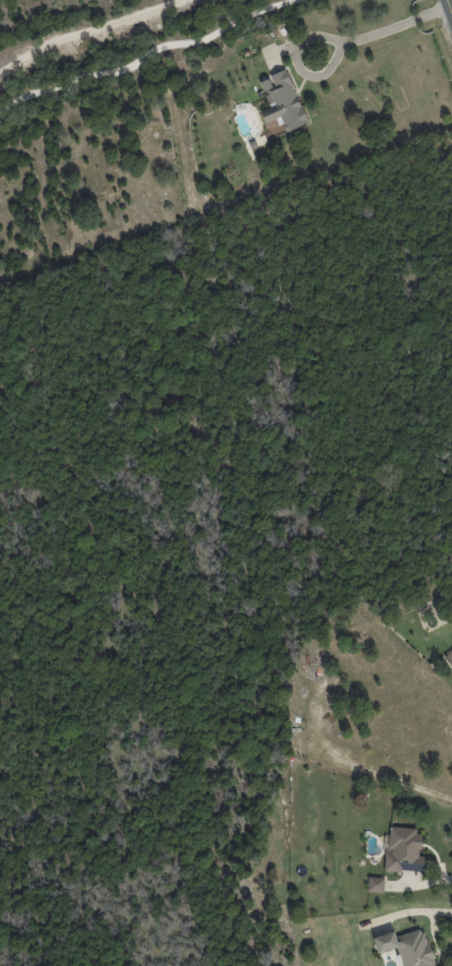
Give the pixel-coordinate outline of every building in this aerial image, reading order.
[(267,130),(282,124),(285,132),(307,124),(287,70),(261,79),(271,106),(260,110),(267,130)] [(383,870),(424,872),(425,856),(420,856),(421,829),(389,828),(389,836),(384,836),(383,870)] [(367,892),(383,892),(384,878),(367,877),(367,892)] [(402,965),(434,965),(424,928),(395,936),(394,931),(373,937),(377,953),(397,948),(402,965)]
